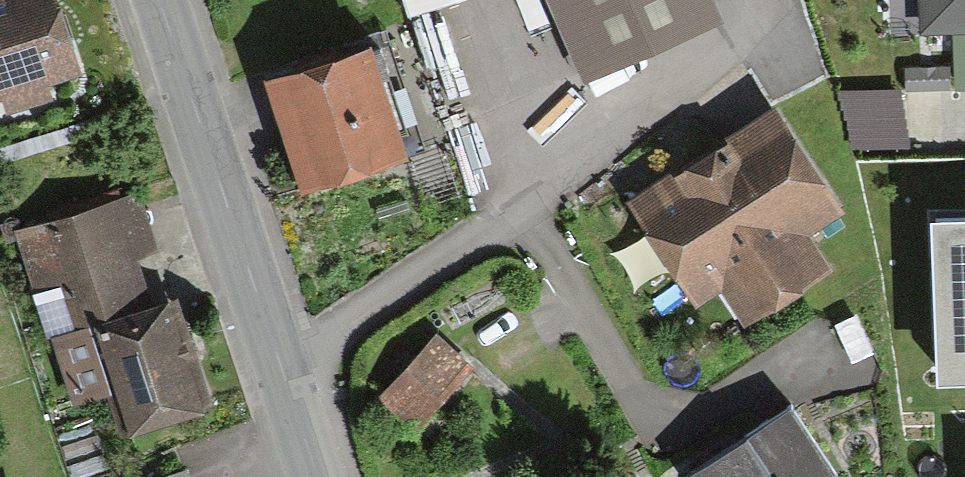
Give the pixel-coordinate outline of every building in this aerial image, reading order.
[(65,61),(45,0),(0,0),(0,82),(65,61)] [(554,90),(690,29),(676,0),(512,0),(554,90)] [(931,26),(964,25),(964,0),(931,0),(931,26)] [(371,33),(263,68),(301,182),(409,146),(371,33)] [(747,127),(608,216),(670,313),(697,295),(721,333),(794,287),(770,248),(809,224),(747,127)] [(124,199),(2,233),(22,304),(48,297),(61,341),(34,349),(52,414),(89,403),(101,445),(174,424),(144,320),(117,328),(103,280),(144,268),(124,199)] [(934,226),(938,385),(964,384),(964,226),(934,226)] [(447,380),(407,348),(361,405),(400,437),(447,380)] [(687,476),(798,476),(765,426),(687,476)]
